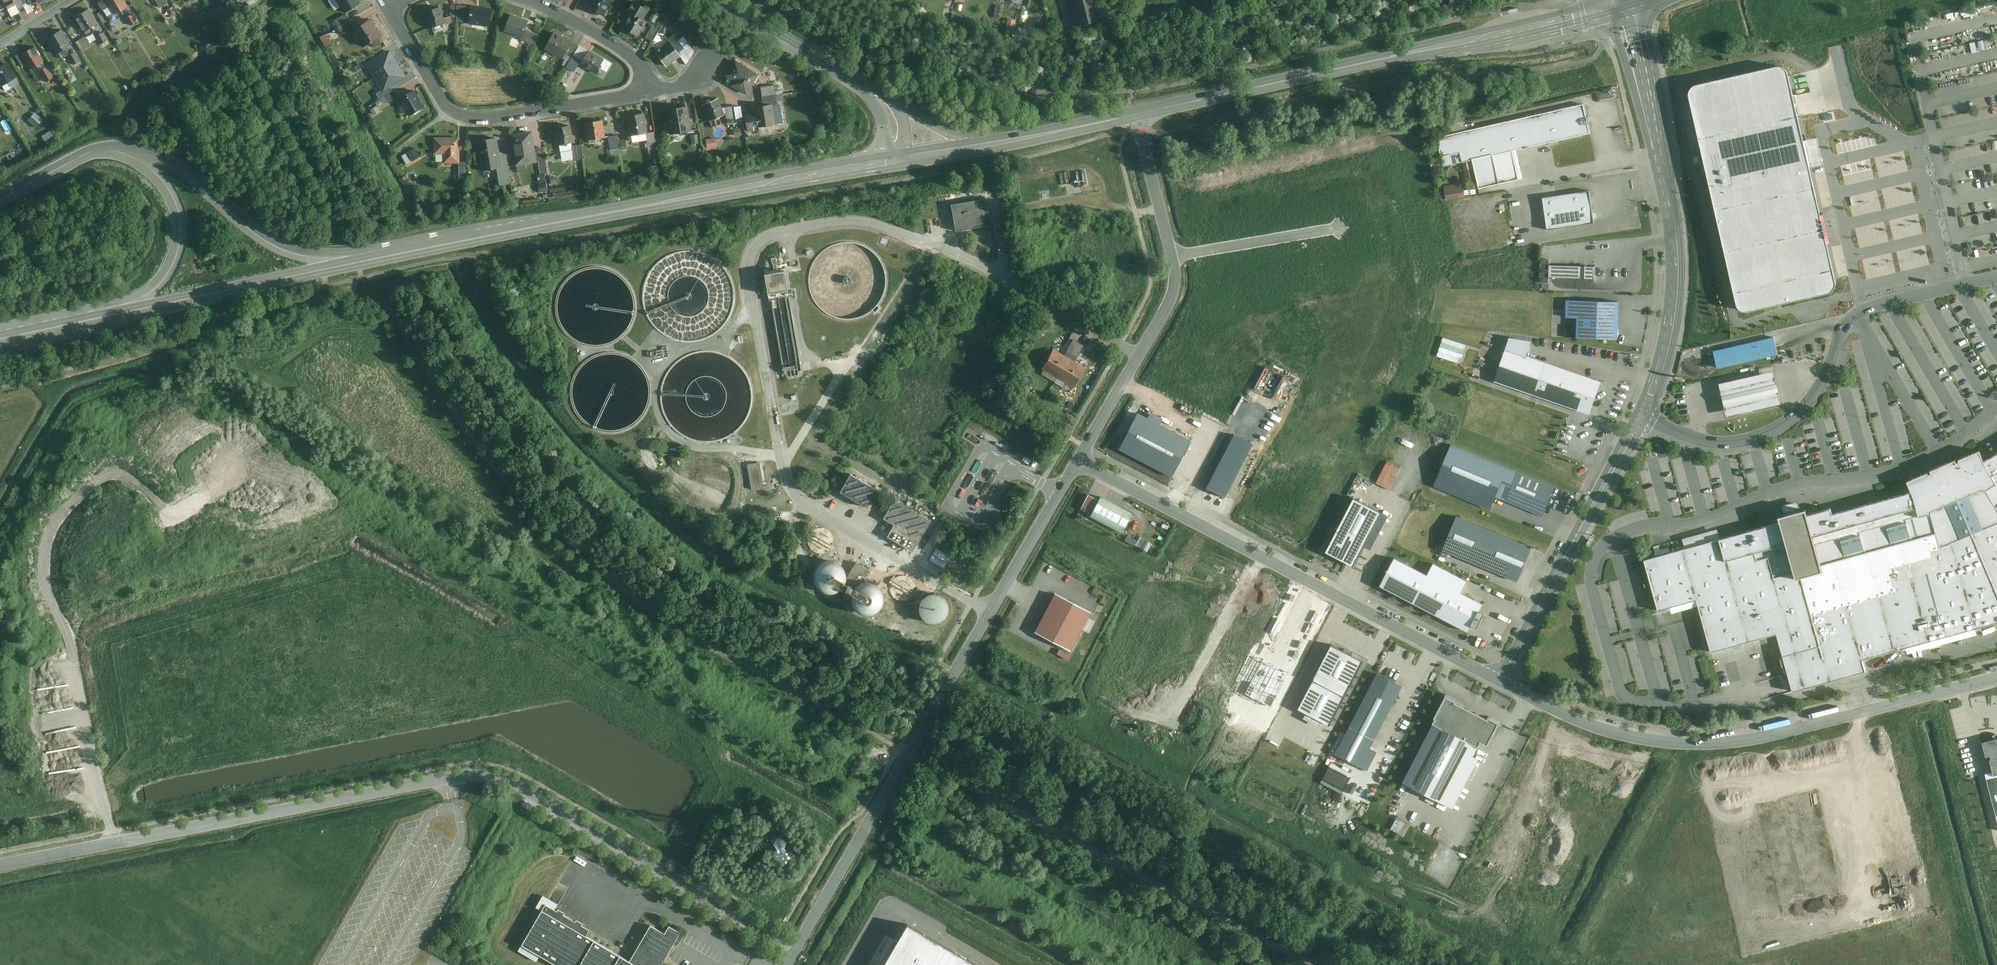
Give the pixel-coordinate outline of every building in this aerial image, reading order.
[(6,3),(8,8),(15,5),(13,0),(12,0),(6,3)] [(98,3),(107,18),(127,5),(124,0),(103,0),(98,3)] [(360,0),(337,0),(345,12),(361,2),(360,0)] [(609,0),(593,0),(588,8),(604,17),(613,2),(609,0)] [(1098,0),(1067,0),(1074,27),(1103,20),(1098,0)] [(630,15),(622,28),(638,36),(640,32),(642,33),(646,27),(644,26),(647,21),(643,19),(648,11),(633,2),(627,13),(630,15)] [(448,22),(455,23),(457,5),(450,4),(448,22)] [(468,24),(470,6),(457,5),(455,23),(468,24)] [(491,9),(470,6),(468,24),(489,27),(491,9)] [(439,7),(423,12),(428,28),(444,24),(439,7)] [(98,23),(88,9),(74,18),(84,32),(98,23)] [(136,12),(126,18),(130,25),(140,19),(136,12)] [(654,22),(659,14),(654,12),(650,20),(654,22)] [(683,18),(674,12),(669,21),(677,27),(683,18)] [(527,20),(510,14),(504,32),(521,38),(527,20)] [(962,16),(953,14),(952,22),(960,24),(962,16)] [(348,20),(345,15),(333,22),(336,27),(348,20)] [(373,19),(353,31),(363,48),(383,36),(373,19)] [(348,20),(336,27),(339,33),(351,25),(348,20)] [(1016,20),(1008,20),(1007,29),(1015,29),(1016,20)] [(658,29),(653,26),(646,37),(652,40),(658,29)] [(72,46),(63,30),(48,38),(58,54),(72,46)] [(526,42),(530,32),(525,30),(521,40),(526,42)] [(108,39),(103,32),(96,37),(101,44),(108,39)] [(571,41),(553,32),(543,50),(561,59),(571,41)] [(327,33),(321,35),(325,45),(330,43),(327,33)] [(683,48),(674,34),(668,38),(677,52),(683,48)] [(91,46),(85,37),(76,43),(82,52),(91,46)] [(577,46),(571,42),(565,53),(572,57),(577,46)] [(681,58),(669,42),(655,53),(667,68),(681,58)] [(44,61),(36,47),(22,55),(27,63),(31,69),(44,61)] [(365,64),(374,78),(398,63),(390,49),(365,64)] [(603,60),(588,51),(579,65),(594,74),(603,60)] [(27,63),(22,55),(21,53),(16,56),(22,66),(27,63)] [(80,61),(75,53),(69,56),(74,65),(80,61)] [(581,61),(573,56),(566,67),(574,72),(581,61)] [(759,76),(735,61),(725,76),(734,82),(731,86),(747,96),(759,76)] [(407,77),(398,63),(374,78),(382,92),(407,77)] [(16,77),(8,64),(0,68),(0,87),(16,77)] [(1787,66),(1689,89),(1740,310),(1839,287),(1825,229),(1787,66)] [(54,77),(48,67),(41,71),(47,81),(54,77)] [(571,81),(564,77),(561,82),(568,86),(571,81)] [(774,86),(761,88),(762,97),(775,94),(774,86)] [(424,107),(414,91),(399,100),(410,116),(424,107)] [(775,94),(762,97),(764,106),(777,104),(775,94)] [(718,99),(702,106),(708,121),(710,121),(713,129),(723,125),(718,118),(724,114),(718,99)] [(1482,124),(1435,135),(1441,153),(1449,151),(1452,162),(1473,157),(1478,182),(1479,185),(1520,176),(1513,147),(1590,130),(1584,101),(1507,119),(1482,124)] [(756,115),(745,116),(747,131),(775,127),(773,106),(754,108),(756,115)] [(380,112),(378,107),(371,110),(374,115),(380,112)] [(690,132),(686,107),(664,110),(668,135),(690,132)] [(735,123),(733,107),(725,108),(727,124),(735,123)] [(645,134),(642,114),(626,117),(629,136),(645,134)] [(605,139),(602,122),(582,125),(586,142),(605,139)] [(572,143),(570,126),(554,129),(557,146),(572,143)] [(52,129),(41,135),(46,143),(57,136),(52,129)] [(536,163),(531,132),(508,135),(513,167),(536,163)] [(657,148),(654,133),(646,134),(648,150),(657,148)] [(699,135),(691,136),(693,144),(700,143),(699,135)] [(619,149),(617,136),(608,137),(610,150),(619,149)] [(459,138),(433,138),(433,155),(442,155),(442,164),(458,163),(459,138)] [(496,139),(476,142),(480,171),(495,170),(498,186),(510,184),(505,156),(498,153),(496,139)] [(715,139),(706,140),(707,150),(716,148),(715,139)] [(582,159),(581,146),(573,147),(575,159),(582,159)] [(419,158),(414,148),(407,152),(412,162),(419,158)] [(547,174),(545,161),(538,162),(541,175),(547,174)] [(1465,161),(1466,181),(1474,180),(1473,161),(1465,161)] [(1068,172),(1059,174),(1061,186),(1071,184),(1068,172)] [(1443,183),(1445,196),(1465,192),(1463,180),(1443,183)] [(1589,186),(1542,193),(1547,224),(1594,217),(1589,186)] [(986,198),(951,204),(956,231),(991,225),(986,198)] [(1549,256),(1541,255),(1540,279),(1549,279),(1549,275),(1554,275),(1562,275),(1571,275),(1580,275),(1588,275),(1593,275),(1593,262),(1588,262),(1580,262),(1571,262),(1563,262),(1554,261),(1549,261),(1549,256)] [(785,266),(765,269),(771,298),(790,295),(785,266)] [(1618,297),(1565,296),(1565,313),(1577,313),(1577,334),(1617,336),(1618,297)] [(1774,333),(1714,347),(1716,356),(1718,365),(1778,351),(1776,342),(1774,333)] [(1532,337),(1511,334),(1505,348),(1495,377),(1578,408),(1590,374),(1527,352),(1532,337)] [(1444,336),(1438,355),(1461,363),(1467,344),(1444,336)] [(1059,376),(1080,341),(1074,338),(1065,354),(1055,348),(1043,367),(1059,376)] [(1080,341),(1059,376),(1075,386),(1087,365),(1076,359),(1085,344),(1080,341)] [(1748,371),(1749,376),(1768,372),(1767,367),(1748,371)] [(1775,380),(1773,370),(1719,383),(1721,392),(1724,406),(1726,417),(1782,405),(1779,394),(1775,380)] [(1138,409),(1118,445),(1171,473),(1190,437),(1159,420),(1162,415),(1149,408),(1146,414),(1138,409)] [(1207,485),(1226,495),(1252,444),(1234,435),(1207,485)] [(1554,484),(1453,445),(1437,485),(1491,506),(1496,493),(1544,511),(1554,484)] [(1644,558),(1659,609),(1698,598),(1713,650),(1750,640),(1777,633),(1794,691),(1831,681),(1868,671),(1865,658),(1907,647),(1956,633),(1977,627),(1978,627),(1996,622),(1996,452),(1986,458),(1982,450),(1961,459),(1956,461),(1952,463),(1933,470),(1908,480),(1912,490),(1902,493),(1886,498),(1873,502),(1859,506),(1834,512),(1833,506),(1810,513),(1808,506),(1794,510),(1781,514),(1782,520),(1720,538),(1703,542),(1683,547),(1664,553),(1655,555),(1644,558)] [(1376,482),(1390,489),(1401,468),(1386,461),(1376,482)] [(760,462),(748,464),(752,490),(764,488),(760,462)] [(878,488),(851,473),(840,493),(866,508),(878,488)] [(1353,493),(1326,545),(1353,559),(1380,507),(1353,493)] [(1087,495),(1080,508),(1092,514),(1090,517),(1122,533),(1131,514),(1100,498),(1098,501),(1087,495)] [(931,519),(896,498),(884,517),(895,523),(888,535),(914,550),(931,519)] [(1455,514),(1442,546),(1518,577),(1531,546),(1455,514)] [(824,527),(818,528),(812,531),(808,537),(808,544),(812,549),(818,553),(824,553),(830,549),(833,544),(833,537),(830,531),(824,527)] [(949,556),(935,548),(929,559),(943,567),(949,556)] [(1433,560),(1426,572),(1394,555),(1380,581),(1468,626),(1471,620),(1478,623),(1485,610),(1479,607),(1482,600),(1460,589),(1467,577),(1433,560)] [(872,614),(874,613),(877,611),(878,608),(880,606),(881,603),(882,600),(882,599),(882,596),(881,593),(879,590),(878,588),(876,585),(874,584),(870,583),(867,582),(863,582),(860,583),(856,585),(855,586),(852,585),(857,574),(863,578),(867,571),(854,564),(844,580),(844,576),(844,573),(843,570),(841,567),(839,564),(837,562),(835,561),(831,560),(828,560),(825,560),(823,561),(820,562),(818,563),(816,565),(814,568),(812,570),(812,574),(811,577),(812,580),(814,584),(815,587),(817,589),(819,590),(821,591),(824,592),(826,593),(828,593),(830,593),(832,592),(834,592),(836,591),(839,589),(840,588),(841,586),(851,591),(850,597),(850,598),(850,601),(850,604),(852,607),(853,609),(855,610),(858,612),(861,614),(864,614),(867,614),(870,614),(872,614)] [(906,575),(900,575),(893,579),(890,584),(890,591),(894,597),(900,601),(907,600),(912,597),(916,591),(916,584),(913,579),(906,575)] [(918,599),(923,590),(919,587),(913,596),(918,599)] [(1053,593),(1033,631),(1069,649),(1090,611),(1053,593)] [(940,623),(942,622),(945,620),(947,617),(948,614),(949,611),(949,607),(948,604),(947,601),(944,598),(942,596),(939,595),(936,594),(931,594),(928,595),(925,597),(922,600),(920,603),(919,606),(919,610),(919,613),(920,616),(922,619),(925,621),(928,622),(931,624),(934,624),(938,624),(940,623)] [(1956,633),(1907,647),(1909,653),(1979,633),(1977,627),(1956,633)] [(1321,720),(1330,725),(1363,660),(1331,643),(1298,708),(1305,712),(1321,720)] [(1270,712),(1290,674),(1261,659),(1241,697),(1270,712)] [(1377,671),(1349,724),(1374,737),(1402,684),(1377,671)] [(1444,690),(1427,721),(1432,724),(1478,747),(1483,750),(1499,719),(1444,690)] [(1318,726),(1321,720),(1305,712),(1303,718),(1318,726)] [(1432,724),(1402,782),(1448,806),(1478,747),(1432,724)] [(1996,734),(1983,737),(1991,767),(1985,770),(1996,818),(1996,734)] [(680,930),(667,922),(664,929),(649,920),(628,957),(585,932),(588,927),(550,905),(553,900),(541,893),(535,903),(540,906),(516,948),(534,959),(538,952),(559,964),(659,964),(680,930)] [(907,921),(882,964),(983,964),(907,921)]
